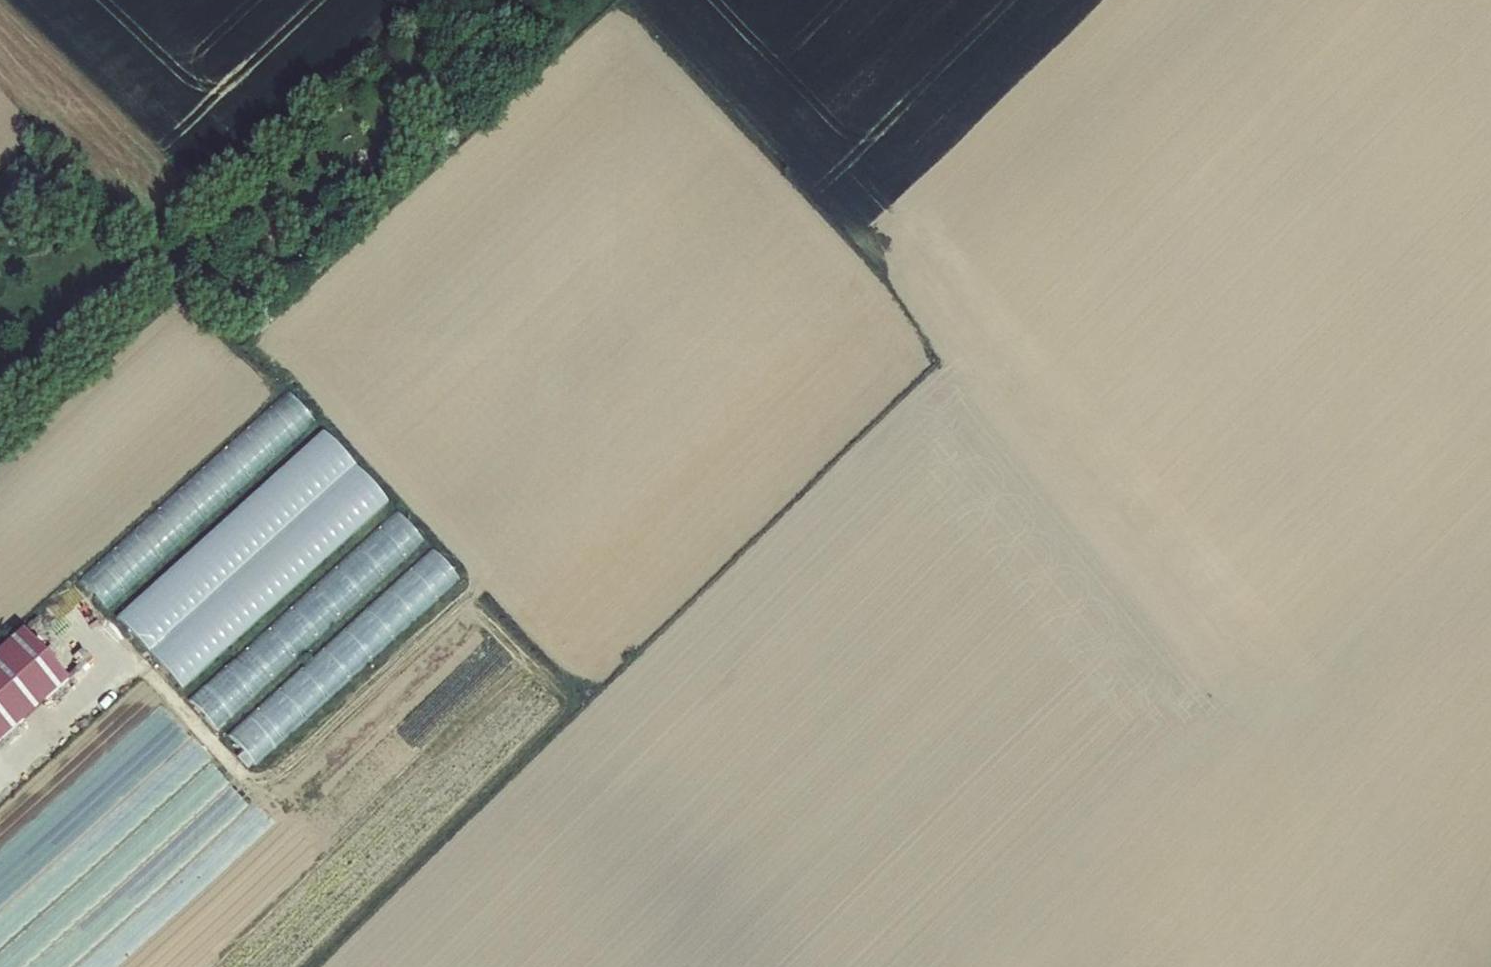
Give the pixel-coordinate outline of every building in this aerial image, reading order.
[(294,392),(82,577),(108,606),(320,422),(294,392)] [(185,690),(393,503),(328,430),(119,617),(185,690)] [(217,727),(431,544),(406,515),(192,698),(217,727)] [(256,766),(464,580),(437,550),(230,736),(256,766)] [(23,627),(0,649),(0,742),(71,680),(23,627)]
